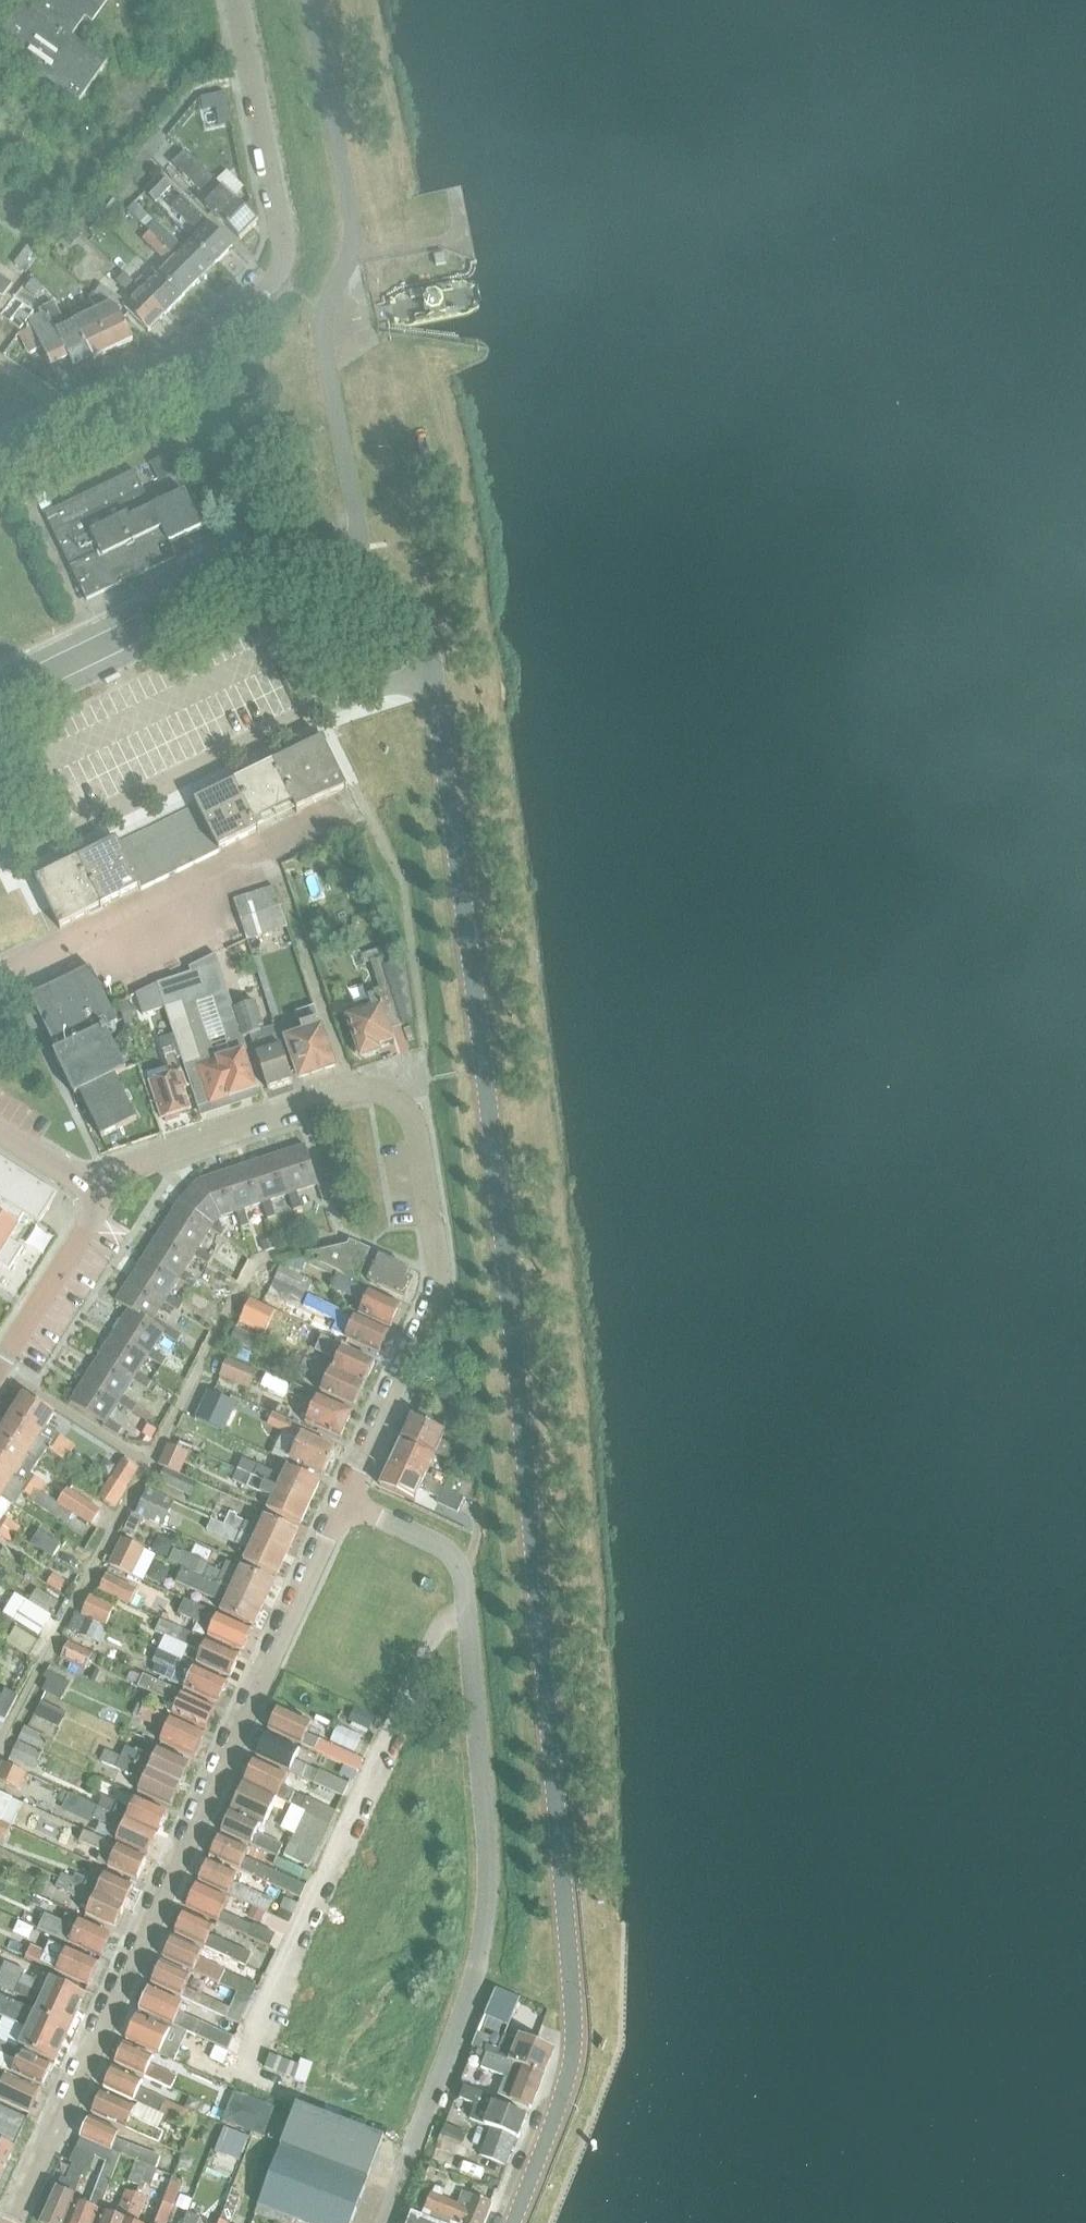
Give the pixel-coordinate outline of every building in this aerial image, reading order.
[(38,14),(24,4),(0,37),(0,46),(80,103),(108,64),(73,39),(92,12),(91,3),(88,1),(88,0),(48,0),(38,14)] [(225,87),(204,92),(211,123),(232,118),(225,87)] [(206,206),(241,241),(259,223),(186,152),(168,170),(178,180),(183,175),(206,198),(210,194),(214,198),(206,206)] [(232,165),(223,174),(241,192),(250,183),(232,165)] [(145,193),(156,203),(172,187),(161,177),(145,193)] [(38,218),(59,236),(85,204),(75,196),(57,217),(46,208),(38,218)] [(199,235),(192,242),(216,265),(233,248),(183,198),(172,209),(199,235)] [(100,217),(109,225),(124,207),(114,200),(100,217)] [(128,211),(141,225),(149,217),(135,204),(128,211)] [(148,231),(150,233),(199,282),(216,265),(192,242),(184,251),(156,223),(148,231)] [(170,266),(160,276),(183,299),(199,282),(150,233),(143,240),(170,266)] [(15,265),(27,273),(43,251),(32,243),(15,265)] [(166,315),(136,285),(125,274),(117,283),(135,301),(126,310),(149,333),(166,316),(166,315)] [(13,285),(0,276),(0,303),(13,285)] [(43,276),(23,286),(33,304),(53,294),(43,276)] [(143,279),(136,285),(166,315),(183,299),(160,276),(150,286),(143,279)] [(95,295),(120,312),(122,309),(119,307),(123,299),(101,284),(95,295)] [(98,313),(115,349),(134,340),(120,312),(95,295),(93,294),(90,299),(101,312),(98,313)] [(14,298),(3,313),(0,317),(20,332),(34,313),(14,298)] [(35,334),(24,339),(34,360),(45,354),(52,368),(70,360),(74,369),(94,360),(76,323),(66,328),(59,313),(54,304),(40,311),(40,313),(42,315),(29,321),(35,334)] [(115,349),(98,313),(87,319),(77,307),(69,311),(76,323),(94,360),(115,349)] [(134,472),(46,515),(88,603),(177,560),(169,545),(202,529),(185,492),(152,508),(134,472)] [(324,740),(274,765),(298,813),(348,789),(324,740)] [(274,765),(234,784),(258,833),(298,813),(274,765)] [(258,833),(234,784),(196,803),(219,851),(258,833)] [(196,803),(117,841),(141,889),(219,851),(196,803)] [(117,841),(79,860),(102,908),(141,889),(117,841)] [(102,908),(79,860),(37,880),(60,928),(102,908)] [(288,928),(275,888),(234,901),(247,941),(288,928)] [(347,1015),(346,1017),(355,1043),(353,1048),(355,1053),(359,1055),(360,1059),(380,1052),(378,1047),(394,1041),(389,1029),(401,1024),(381,961),(384,960),(382,951),(362,957),(366,966),(372,964),(381,990),(367,994),(372,1008),(365,1010),(362,1009),(360,1009),(358,1009),(354,1009),(351,1011),(350,1012),(348,1014),(347,1015)] [(190,969),(191,974),(157,985),(164,1006),(165,1009),(173,1035),(177,1047),(197,1109),(254,1090),(233,1025),(237,1023),(215,956),(190,969)] [(31,997),(58,1051),(106,1029),(118,1023),(91,968),(31,997)] [(143,1016),(165,1009),(164,1006),(157,985),(136,995),(143,1016)] [(254,1004),(233,1010),(243,1039),(249,1037),(266,1090),(291,1082),(274,1029),(263,1032),(254,1004)] [(287,1041),(299,1079),(334,1068),(314,1010),(298,1015),(304,1035),(287,1041)] [(76,1096),(81,1094),(80,1093),(116,1076),(116,1077),(127,1071),(106,1029),(58,1051),(55,1053),(76,1096)] [(177,1047),(173,1035),(158,1040),(170,1078),(150,1084),(162,1121),(166,1120),(167,1124),(180,1120),(178,1115),(189,1112),(182,1091),(187,1089),(174,1048),(177,1047)] [(80,1093),(81,1094),(102,1138),(138,1121),(116,1077),(116,1076),(80,1093)] [(293,1193),(289,1196),(294,1211),(303,1208),(297,1193),(318,1186),(306,1146),(281,1154),(293,1193)] [(267,1202),(263,1204),(268,1220),(277,1217),(272,1201),(289,1196),(293,1193),(281,1154),(254,1163),(267,1202)] [(10,1271),(24,1249),(9,1240),(25,1215),(40,1224),(51,1206),(47,1204),(54,1194),(48,1190),(48,1189),(0,1159),(0,1265),(10,1271)] [(239,1211),(236,1213),(241,1229),(249,1226),(244,1210),(263,1204),(267,1202),(254,1163),(226,1173),(239,1211)] [(208,1223),(205,1228),(210,1231),(221,1238),(222,1238),(224,1236),(218,1219),(236,1213),(239,1211),(226,1173),(200,1181),(214,1221),(208,1223)] [(175,1208),(175,1209),(205,1228),(208,1223),(214,1221),(200,1181),(200,1182),(175,1208)] [(175,1209),(161,1231),(195,1253),(193,1257),(208,1266),(213,1258),(199,1249),(210,1231),(205,1228),(175,1209)] [(161,1231),(147,1254),(181,1276),(179,1280),(194,1289),(199,1281),(184,1272),(193,1257),(195,1253),(161,1231)] [(371,1283),(404,1299),(412,1282),(406,1280),(409,1272),(394,1265),(395,1262),(351,1242),(350,1246),(317,1255),(311,1256),(311,1261),(364,1285),(371,1283)] [(147,1254),(133,1277),(167,1299),(165,1303),(179,1312),(184,1304),(170,1295),(179,1280),(181,1276),(147,1254)] [(276,1281),(275,1281),(305,1295),(308,1296),(314,1281),(301,1275),(307,1258),(288,1261),(285,1267),(281,1265),(275,1280),(276,1281)] [(117,1302),(130,1310),(166,1333),(165,1336),(178,1344),(183,1337),(155,1319),(165,1303),(167,1299),(133,1277),(117,1302)] [(359,1314),(391,1329),(401,1307),(336,1277),(331,1289),(364,1304),(359,1314)] [(305,1295),(275,1281),(269,1295),(294,1307),(296,1303),(301,1306),(305,1295)] [(251,1298),(239,1323),(257,1331),(259,1328),(264,1331),(274,1308),(251,1298)] [(330,1308),(325,1319),(351,1331),(346,1342),(380,1357),(390,1336),(330,1308)] [(130,1310),(116,1333),(151,1355),(149,1359),(163,1368),(168,1360),(155,1352),(165,1336),(166,1333),(130,1310)] [(237,1326),(231,1340),(256,1350),(258,1346),(259,1347),(263,1338),(237,1326)] [(116,1333),(102,1355),(136,1378),(135,1382),(149,1391),(154,1383),(140,1374),(149,1359),(151,1355),(116,1333)] [(337,1361),(332,1372),(364,1386),(374,1365),(349,1353),(350,1350),(322,1337),(315,1351),(337,1361)] [(102,1355),(86,1380),(122,1403),(121,1406),(146,1422),(150,1414),(125,1398),(135,1382),(136,1378),(102,1355)] [(228,1357),(219,1377),(249,1390),(258,1370),(228,1357)] [(364,1386),(332,1372),(305,1359),(300,1370),(326,1382),(321,1393),(354,1408),(364,1386)] [(122,1403),(86,1380),(71,1403),(105,1425),(104,1428),(119,1438),(124,1430),(110,1422),(121,1406),(122,1403)] [(288,1393),(307,1402),(308,1400),(315,1403),(305,1424),(339,1440),(351,1416),(334,1408),(336,1405),(292,1384),(288,1393)] [(210,1389),(205,1416),(235,1422),(240,1395),(210,1389)] [(25,1395),(12,1415),(68,1452),(74,1444),(47,1427),(55,1415),(25,1395)] [(427,1397),(424,1404),(445,1414),(448,1407),(427,1397)] [(445,1414),(424,1404),(416,1420),(412,1418),(402,1439),(461,1467),(467,1455),(442,1443),(446,1434),(439,1430),(447,1415),(445,1414)] [(0,1434),(0,1438),(40,1463),(49,1449),(64,1459),(68,1452),(12,1415),(0,1434)] [(289,1460),(323,1475),(334,1451),(315,1442),(317,1436),(272,1415),(267,1426),(299,1440),(289,1460)] [(179,1444),(191,1449),(201,1453),(207,1439),(186,1429),(179,1444)] [(42,1494),(47,1486),(32,1476),(40,1463),(0,1438),(0,1467),(42,1494)] [(401,1444),(392,1464),(445,1489),(449,1480),(434,1473),(432,1478),(427,1476),(435,1460),(401,1444)] [(162,1465),(165,1467),(182,1475),(188,1462),(195,1465),(201,1453),(191,1449),(189,1454),(171,1446),(162,1465)] [(123,1459),(110,1479),(127,1490),(129,1488),(127,1487),(139,1469),(123,1459)] [(243,1460),(239,1470),(311,1504),(321,1483),(287,1468),(283,1478),(243,1460)] [(445,1489),(392,1464),(381,1487),(414,1502),(422,1485),(427,1488),(425,1492),(440,1499),(438,1503),(458,1512),(464,1499),(445,1489)] [(3,1498),(13,1504),(15,1506),(23,1493),(30,1497),(28,1500),(67,1525),(74,1514),(58,1504),(42,1494),(0,1467),(0,1496),(3,1498)] [(182,1475),(165,1467),(159,1481),(192,1497),(197,1484),(199,1482),(182,1475)] [(311,1504),(239,1470),(233,1482),(273,1499),(268,1510),(301,1525),(311,1504)] [(127,1490),(110,1479),(98,1497),(115,1508),(127,1490)] [(68,1488),(58,1504),(74,1514),(92,1525),(102,1510),(68,1488)] [(138,1515),(132,1512),(131,1514),(143,1519),(144,1518),(163,1527),(174,1503),(149,1491),(138,1515)] [(15,1535),(20,1527),(5,1517),(13,1504),(2,1498),(0,1496),(0,1526),(15,1535)] [(131,1514),(132,1512),(130,1511),(120,1531),(134,1538),(143,1519),(131,1514)] [(231,1513),(225,1526),(288,1555),(297,1533),(264,1518),(259,1529),(236,1518),(237,1516),(231,1513)] [(288,1555),(225,1526),(213,1520),(208,1531),(249,1550),(244,1561),(278,1576),(288,1555)] [(10,1542),(15,1535),(0,1526),(0,1536),(10,1542)] [(61,1545),(39,1530),(31,1543),(53,1558),(61,1545)] [(147,1551),(125,1540),(111,1568),(134,1578),(147,1551)] [(175,1548),(169,1562),(183,1568),(264,1606),(274,1584),(229,1564),(224,1574),(207,1566),(208,1563),(175,1548)] [(264,1606),(183,1568),(176,1583),(224,1605),(220,1613),(254,1628),(264,1606)] [(57,1571),(51,1583),(66,1591),(72,1579),(57,1571)] [(107,1574),(99,1590),(131,1604),(138,1589),(107,1574)] [(59,1603),(37,1589),(30,1600),(52,1614),(59,1603)] [(14,1597),(0,1592),(0,1607),(9,1610),(14,1597)] [(157,1610),(161,1598),(145,1592),(140,1605),(157,1610)] [(88,1618),(112,1628),(120,1611),(96,1600),(88,1618)] [(178,1615),(212,1630),(208,1638),(242,1654),(252,1632),(184,1601),(178,1615)] [(24,1608),(16,1621),(38,1635),(46,1622),(24,1608)] [(109,1629),(76,1612),(68,1628),(102,1645),(109,1629)] [(156,1632),(161,1635),(201,1653),(196,1664),(230,1680),(241,1657),(161,1621),(156,1632)] [(6,1641),(28,1656),(38,1641),(16,1626),(6,1641)] [(70,1641),(62,1657),(86,1670),(91,1661),(94,1663),(98,1655),(70,1641)] [(185,1690),(218,1705),(228,1684),(159,1652),(154,1663),(190,1680),(185,1690)] [(43,1690),(63,1700),(72,1682),(58,1675),(61,1670),(51,1665),(44,1677),(48,1679),(43,1690)] [(173,1716),(206,1731),(216,1710),(144,1677),(139,1689),(177,1706),(173,1716)] [(6,1689),(2,1697),(2,1698),(14,1705),(19,1696),(6,1689)] [(2,1697),(0,1695),(0,1716),(7,1719),(14,1705),(2,1698),(2,1697)] [(35,1716),(61,1728),(68,1713),(42,1701),(35,1716)] [(204,1737),(145,1709),(139,1706),(134,1717),(166,1732),(161,1742),(194,1758),(204,1737)] [(269,1731),(358,1771),(364,1760),(308,1734),(313,1724),(279,1709),(269,1731)] [(355,1727),(377,1732),(382,1715),(359,1709),(355,1727)] [(19,1739),(43,1751),(50,1737),(25,1726),(19,1739)] [(267,1735),(258,1756),(341,1795),(346,1784),(296,1760),(300,1751),(267,1735)] [(11,1757),(35,1769),(43,1752),(19,1741),(11,1757)] [(106,1750),(105,1751),(181,1786),(190,1766),(158,1751),(154,1760),(126,1747),(122,1757),(106,1750)] [(181,1786),(105,1751),(101,1761),(116,1768),(116,1769),(143,1782),(138,1792),(171,1807),(181,1786)] [(20,1790),(28,1773),(3,1762),(0,1768),(0,1781),(20,1790)] [(278,1797),(307,1811),(333,1823),(338,1812),(309,1798),(309,1799),(284,1787),(289,1776),(256,1762),(246,1782),(278,1797)] [(268,1820),(278,1797),(246,1782),(222,1833),(278,1858),(285,1845),(258,1833),(262,1825),(265,1826),(268,1820)] [(39,1789),(32,1803),(58,1815),(64,1801),(39,1789)] [(11,1828),(24,1803),(0,1791),(0,1823),(11,1828)] [(99,1808),(99,1807),(69,1792),(67,1797),(80,1803),(75,1814),(93,1822),(94,1819),(121,1831),(117,1841),(148,1856),(158,1835),(99,1808)] [(104,1797),(99,1807),(99,1808),(158,1835),(167,1815),(136,1800),(131,1810),(104,1797)] [(333,1823),(307,1811),(296,1833),(286,1855),(312,1867),(333,1823)] [(0,1823),(0,1837),(5,1840),(11,1828),(0,1823)] [(97,1861),(109,1867),(137,1880),(146,1860),(84,1831),(79,1841),(101,1852),(97,1861)] [(211,1856),(274,1886),(301,1898),(307,1886),(250,1860),(245,1859),(249,1850),(221,1836),(211,1856)] [(209,1861),(199,1881),(269,1913),(274,1902),(237,1885),(234,1884),(238,1875),(209,1861)] [(71,1884),(73,1879),(62,1874),(55,1888),(91,1904),(86,1914),(115,1927),(124,1908),(71,1884)] [(75,1875),(73,1879),(71,1884),(124,1908),(133,1888),(105,1875),(99,1886),(75,1875)] [(217,1922),(269,1946),(275,1933),(253,1923),(252,1926),(223,1912),(229,1901),(197,1886),(188,1907),(218,1921),(217,1922)] [(175,1933),(246,1966),(252,1954),(213,1936),(210,1936),(214,1926),(185,1912),(175,1933)] [(43,1920),(38,1931),(69,1944),(69,1943),(101,1958),(112,1935),(67,1915),(64,1922),(46,1914),(43,1920)] [(173,1938),(164,1959),(253,1999),(258,1987),(198,1960),(202,1951),(173,1938)] [(44,1954),(30,1947),(25,1957),(88,1987),(98,1965),(66,1949),(50,1942),(44,1954)] [(152,1984),(226,2018),(230,2008),(185,1988),(191,1976),(162,1963),(152,1984)] [(76,2012),(85,1994),(51,1978),(44,1991),(39,1989),(41,1985),(23,1977),(24,1974),(5,1965),(4,1966),(0,1965),(0,1977),(76,2012)] [(35,2013),(69,2028),(76,2012),(0,1977),(0,1989),(32,2004),(34,2000),(40,2003),(35,2013)] [(140,2010),(229,2051),(233,2040),(178,2015),(183,2004),(150,1988),(140,2010)] [(27,2029),(24,2035),(19,2046),(53,2062),(61,2045),(69,2028),(35,2013),(0,1995),(0,2017),(27,2029)] [(485,2016),(509,2025),(513,2014),(490,2004),(485,2016)] [(138,2015),(127,2039),(176,2062),(181,2051),(164,2044),(170,2030),(138,2015)] [(473,2047),(488,2053),(544,2076),(554,2051),(536,2044),(538,2041),(523,2034),(519,2042),(505,2036),(499,2050),(487,2045),(490,2038),(479,2033),(473,2047)] [(41,2088),(51,2067),(17,2051),(0,2044),(0,2056),(17,2064),(11,2075),(41,2088)] [(116,2064),(171,2089),(177,2077),(151,2065),(154,2057),(125,2044),(116,2064)] [(544,2076),(488,2053),(482,2068),(505,2078),(498,2095),(531,2108),(544,2076)] [(295,2080),(296,2079),(306,2083),(314,2063),(303,2059),(300,2067),(270,2056),(265,2068),(295,2080)] [(104,2088),(165,2116),(192,2128),(197,2117),(143,2092),(141,2098),(137,2096),(143,2082),(113,2069),(104,2088)] [(0,2075),(0,2087),(0,2088),(0,2101),(28,2114),(39,2092),(0,2075)] [(199,2115),(206,2118),(207,2115),(222,2121),(220,2125),(223,2126),(213,2152),(226,2157),(236,2132),(234,2132),(239,2118),(228,2113),(235,2093),(218,2085),(209,2104),(204,2102),(199,2115)] [(496,2099),(465,2087),(460,2099),(476,2105),(470,2120),(492,2129),(481,2157),(505,2167),(516,2137),(519,2138),(528,2115),(495,2102),(496,2099)] [(92,2114),(147,2140),(160,2146),(164,2137),(130,2121),(136,2108),(102,2093),(92,2114)] [(297,2105),(283,2144),(282,2148),(368,2181),(384,2138),(297,2105)] [(27,2119),(0,2107),(0,2176),(27,2119)] [(283,2144),(293,2117),(279,2112),(268,2138),(283,2144)] [(89,2120),(81,2139),(104,2149),(121,2156),(136,2162),(148,2167),(156,2169),(161,2158),(116,2139),(119,2132),(89,2120)] [(86,2168),(90,2170),(96,2157),(108,2162),(90,2207),(78,2202),(70,2222),(94,2222),(111,2180),(121,2156),(81,2139),(77,2149),(92,2155),(86,2168)] [(86,2168),(92,2155),(77,2149),(76,2148),(70,2163),(75,2165),(69,2181),(62,2178),(57,2188),(42,2222),(64,2222),(86,2169),(86,2168)] [(368,2181),(282,2148),(259,2206),(281,2215),(303,2222),(353,2222),(368,2181)] [(136,2162),(128,2182),(140,2187),(142,2182),(148,2167),(136,2162)] [(148,2167),(142,2182),(152,2186),(158,2170),(156,2169),(148,2167)] [(164,2203),(157,2222),(167,2222),(174,2207),(182,2185),(172,2181),(164,2203)] [(230,2196),(220,2222),(232,2222),(245,2190),(234,2186),(230,2196)] [(136,2195),(126,2191),(117,2216),(104,2212),(100,2222),(125,2222),(136,2195)] [(452,2220),(451,2222),(485,2222),(493,2203),(463,2193),(457,2206),(429,2196),(423,2210),(452,2220)] [(125,2222),(138,2222),(147,2198),(136,2194),(136,2195),(125,2222)] [(259,2206),(256,2214),(278,2222),(281,2215),(259,2206)] [(201,2218),(189,2213),(185,2222),(199,2222),(201,2218)] [(408,2222),(436,2222),(411,2214),(408,2222)] [(303,2222),(281,2215),(278,2222),(303,2222)]
